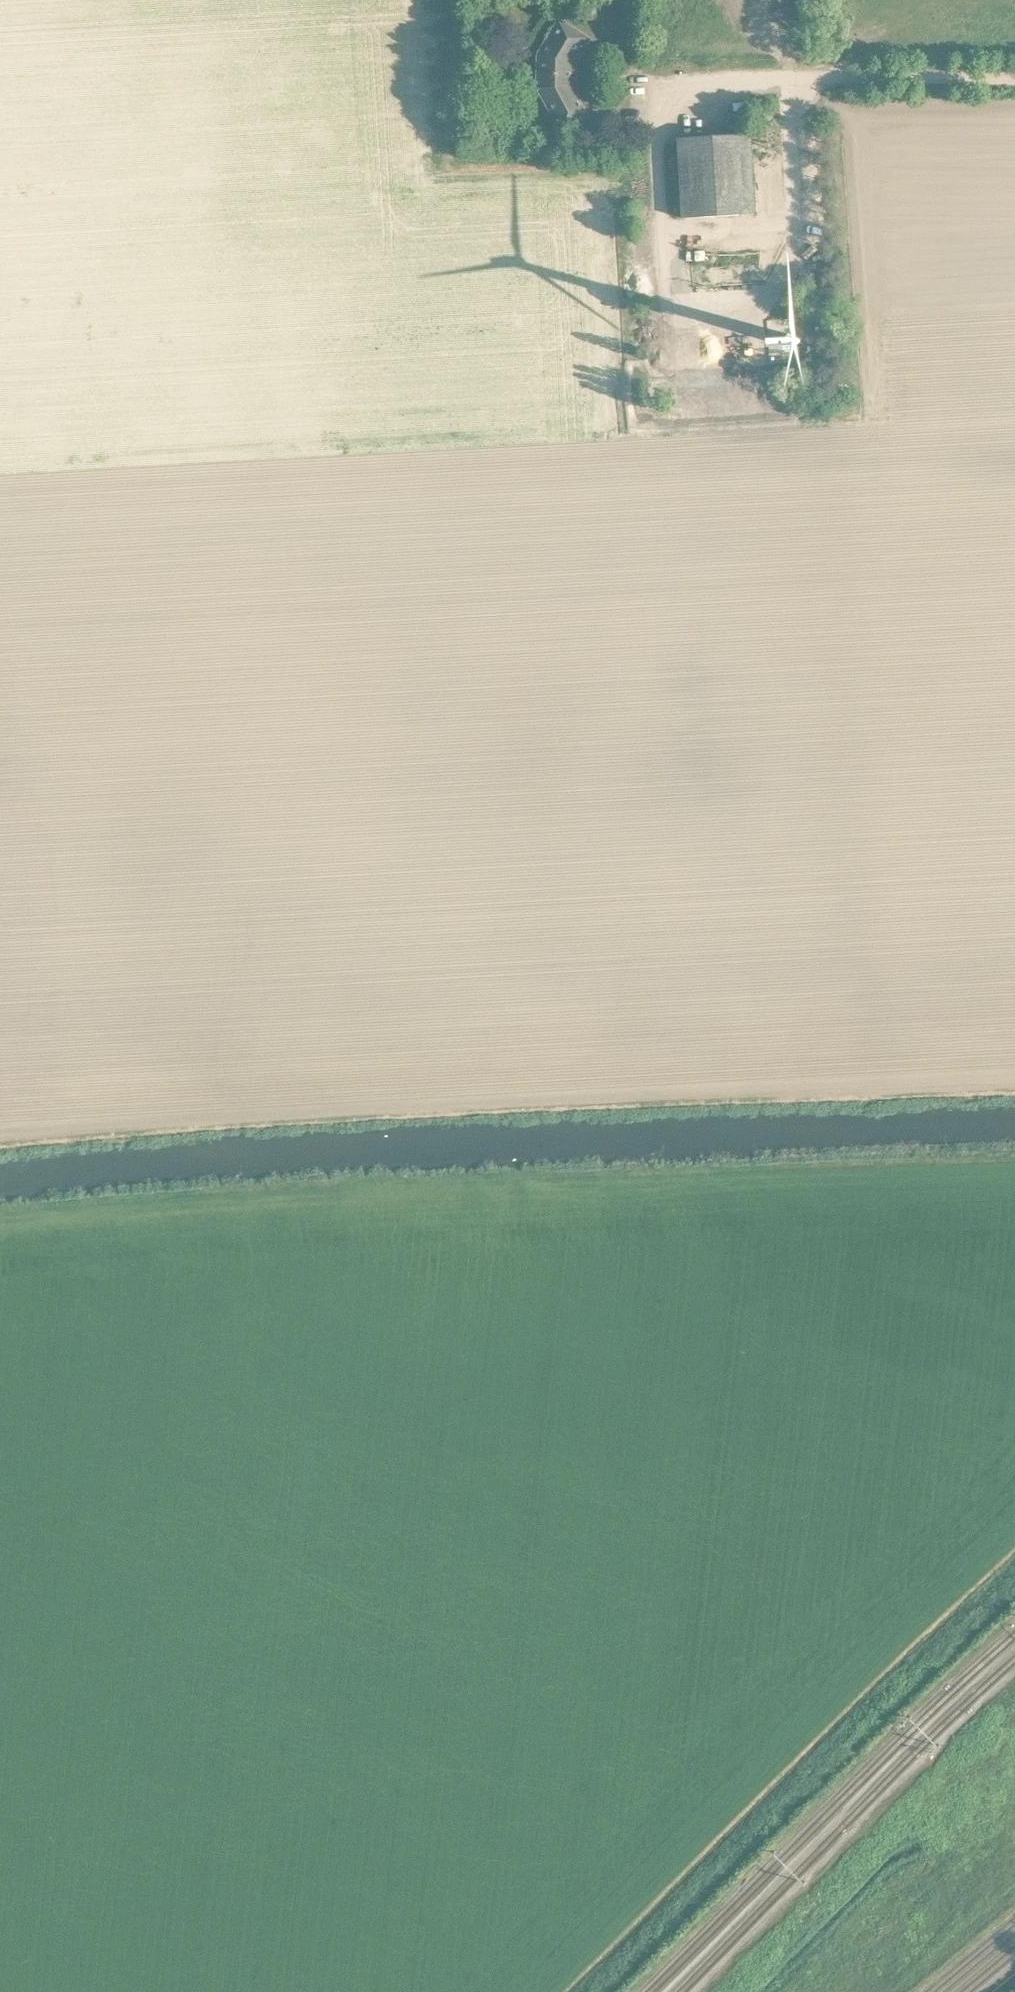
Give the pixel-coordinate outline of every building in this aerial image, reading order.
[(557,125),(564,138),(592,123),(577,97),(578,71),(592,47),(562,29),(542,63),(541,96),(560,97),(571,117),(557,125)] [(681,146),(686,226),(758,222),(753,142),(681,146)] [(793,357),(794,357),(796,356),(797,355),(798,354),(799,354),(799,353),(800,351),(800,350),(800,349),(799,348),(799,347),(798,346),(798,345),(797,345),(796,344),(795,344),(794,344),(793,344),(792,344),(791,344),(789,345),(788,345),(788,346),(787,347),(787,348),(786,350),(787,352),(787,353),(788,354),(788,355),(789,356),(791,356),(792,357),(793,357)]
